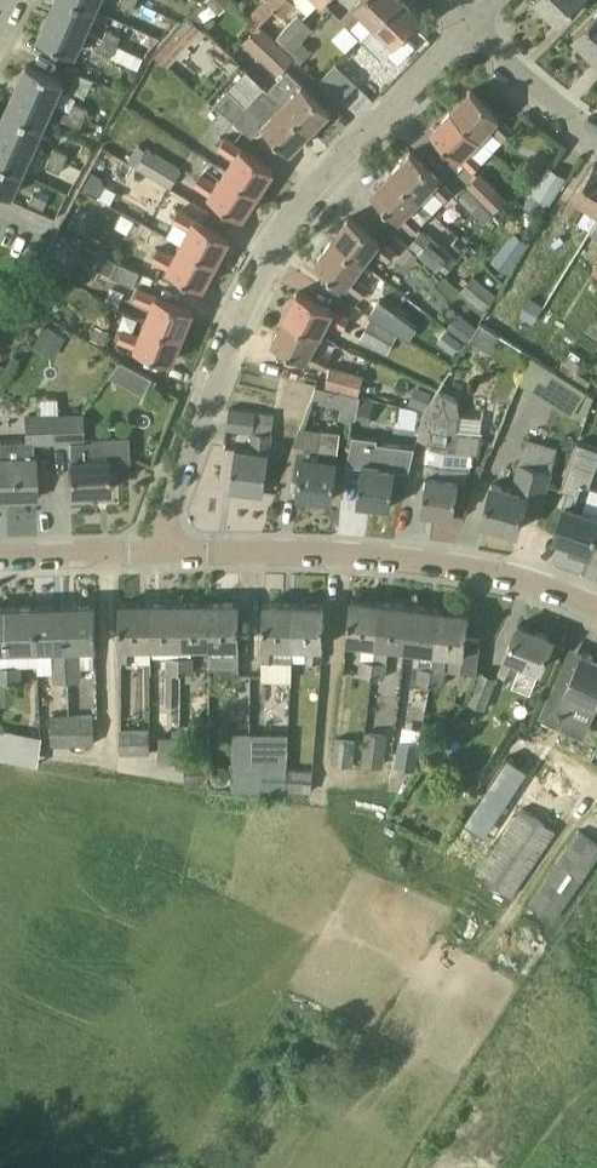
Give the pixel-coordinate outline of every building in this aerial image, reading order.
[(86,31),(97,8),(78,0),(55,0),(49,14),(86,31)] [(97,8),(100,0),(78,0),(97,8)] [(118,3),(133,9),(137,0),(120,0),(118,3)] [(220,13),(232,0),(207,0),(220,13)] [(274,8),(283,17),(297,1),(309,13),(322,0),(282,0),(274,8)] [(376,24),(400,0),(360,0),(342,19),(350,27),(364,13),(376,24)] [(376,24),(387,35),(373,50),(382,58),(422,17),(405,0),(400,0),(376,24)] [(558,22),(579,0),(535,0),(558,22)] [(574,36),(596,58),(596,12),(574,36)] [(314,28),(298,13),(275,37),(291,51),(314,28)] [(86,31),(49,14),(38,37),(75,56),(86,31)] [(202,27),(191,18),(155,54),(166,65),(202,27)] [(260,26),(245,42),(278,73),(293,57),(260,26)] [(102,38),(117,45),(121,35),(106,29),(102,38)] [(117,45),(102,38),(98,48),(112,54),(117,45)] [(303,41),(291,53),(301,63),(313,50),(303,41)] [(144,57),(117,45),(112,54),(111,56),(138,69),(144,57)] [(16,86),(52,103),(63,80),(27,64),(16,86)] [(332,66),(318,80),(337,99),(351,84),(332,66)] [(302,83),(289,71),(280,80),(269,91),(283,104),(310,131),(330,110),(302,83)] [(52,103),(16,86),(6,109),(42,126),(52,103)] [(246,105),(228,89),(215,103),(255,134),(263,125),(290,151),(310,131),(283,104),(269,91),(264,87),(246,105)] [(471,89),(452,110),(479,137),(480,137),(493,150),(504,138),(513,130),(471,89)] [(89,108),(74,102),(70,112),(85,118),(89,108)] [(32,148),(42,126),(6,109),(0,123),(0,134),(32,148)] [(452,110),(432,130),(473,170),(480,162),(467,149),(479,137),(452,110)] [(85,118),(70,112),(66,121),(80,128),(85,118)] [(21,171),(32,148),(0,134),(0,162),(21,171)] [(242,146),(241,147),(226,137),(211,159),(225,170),(225,171),(257,192),(273,168),(242,146)] [(68,154),(54,147),(50,156),(64,163),(68,154)] [(169,187),(180,169),(146,148),(135,167),(169,187)] [(392,171),(419,198),(431,187),(444,200),(453,191),(411,151),(392,171)] [(64,163),(50,156),(46,166),(60,172),(64,163)] [(0,162),(0,189),(11,194),(21,171),(0,162)] [(594,163),(575,192),(563,211),(575,219),(586,202),(596,209),(596,165),(594,163)] [(548,166),(531,192),(544,200),(549,203),(566,178),(548,166)] [(84,187),(100,196),(105,187),(103,176),(93,171),(84,187)] [(225,171),(217,183),(202,173),(195,183),(211,194),(211,196),(242,216),(257,192),(225,171)] [(392,171),(372,192),(413,232),(421,224),(408,210),(419,198),(392,171)] [(494,212),(506,199),(479,172),(467,184),(467,185),(483,201),(494,212)] [(486,205),(468,188),(459,196),(478,215),(486,205)] [(47,198),(33,192),(29,202),(43,208),(47,198)] [(544,200),(531,192),(523,203),(536,212),(544,200)] [(197,218),(196,219),(179,209),(173,220),(191,230),(183,244),(215,261),(229,236),(197,218)] [(332,239),(364,263),(373,250),(388,261),(396,251),(349,216),(332,239)] [(514,230),(491,261),(507,272),(529,242),(514,230)] [(422,231),(409,245),(444,274),(456,259),(422,231)] [(332,239),(315,262),(362,297),(369,288),(354,277),(364,263),(332,239)] [(183,244),(175,258),(158,248),(152,260),(202,286),(215,261),(183,244)] [(408,245),(398,258),(410,267),(420,254),(408,245)] [(96,268),(111,276),(117,262),(102,254),(96,268)] [(139,272),(117,262),(111,276),(133,286),(139,272)] [(497,293),(474,274),(460,290),(484,309),(497,293)] [(192,308),(156,294),(156,295),(139,288),(134,299),(151,306),(145,320),(182,335),(192,308)] [(39,295),(29,290),(25,298),(34,303),(39,295)] [(297,291),(284,317),(320,334),(327,319),(344,328),(349,317),(297,291)] [(531,297),(520,315),(532,322),(543,305),(531,297)] [(406,319),(380,299),(369,314),(397,332),(406,319)] [(477,325),(461,313),(450,329),(466,341),(477,325)] [(284,317),(272,342),(324,368),(329,357),(313,348),(320,334),(284,317)] [(370,318),(360,337),(387,353),(397,333),(370,318)] [(145,320),(139,336),(122,329),(118,340),(171,361),(182,335),(145,320)] [(480,323),(469,340),(489,353),(499,335),(480,323)] [(53,359),(65,336),(44,325),(32,347),(53,359)] [(91,338),(105,344),(111,331),(96,325),(91,338)] [(450,333),(444,340),(454,347),(459,340),(450,333)] [(582,364),(585,359),(571,350),(563,363),(578,373),(583,365),(582,364)] [(587,390),(531,355),(521,380),(573,412),(587,390)] [(112,373),(146,392),(155,376),(121,357),(112,373)] [(363,376),(330,366),(325,385),(359,394),(363,376)] [(431,391),(415,385),(408,402),(423,408),(431,391)] [(483,431),(484,417),(462,415),(457,397),(438,386),(422,411),(418,433),(431,435),(425,473),(427,472),(421,511),(454,515),(461,464),(478,466),(483,431)] [(360,395),(344,392),(339,418),(355,421),(360,395)] [(370,424),(374,401),(360,398),(356,421),(370,424)] [(264,491),(274,413),(229,408),(226,428),(253,431),(251,450),(235,448),(230,486),(264,491)] [(125,461),(124,439),(84,440),(83,413),(51,414),(52,442),(70,442),(71,461),(68,461),(70,497),(88,496),(88,492),(108,491),(106,465),(128,464),(128,461),(125,461)] [(51,414),(23,414),(25,441),(0,442),(0,498),(34,497),(33,442),(52,442),(51,414)] [(332,499),(340,431),(322,429),(300,426),(281,478),(282,478),(282,477),(299,480),(297,495),(332,499)] [(347,463),(361,465),(357,502),(390,506),(395,469),(409,471),(415,447),(377,442),(378,438),(353,435),(347,463)] [(527,438),(519,461),(511,488),(492,482),(481,519),(517,529),(523,507),(540,511),(551,471),(550,470),(557,447),(527,438)] [(596,532),(596,516),(581,510),(590,485),(574,479),(554,537),(573,544),(571,548),(589,555),(596,532)] [(345,640),(362,642),(375,643),(381,602),(351,599),(345,640)] [(409,606),(381,602),(375,643),(373,659),(371,675),(386,677),(389,645),(404,647),(409,606)] [(178,645),(179,603),(151,604),(151,645),(178,645)] [(178,645),(208,645),(208,603),(179,603),(178,645)] [(239,603),(208,603),(208,645),(209,667),(238,667),(237,644),(239,644),(239,603)] [(295,604),(264,603),(262,644),(264,644),(263,660),(293,661),(293,645),(295,604)] [(95,604),(65,605),(67,679),(81,679),(81,666),(95,666),(95,646),(96,646),(95,604)] [(135,645),(151,645),(151,604),(120,604),(120,646),(121,646),(121,660),(135,660),(135,645)] [(324,605),(295,604),(293,645),(308,646),(307,661),(320,662),(321,646),(322,646),(324,605)] [(35,606),(37,648),(53,648),(54,680),(67,679),(65,605),(35,606)] [(6,607),(7,649),(37,648),(35,606),(6,607)] [(439,610),(409,606),(404,647),(420,649),(418,681),(427,682),(439,610)] [(469,613),(439,610),(427,682),(444,685),(448,652),(462,654),(460,671),(477,672),(481,639),(466,636),(469,613)] [(553,638),(517,624),(505,654),(506,655),(499,671),(514,677),(522,660),(541,668),(553,638)] [(596,700),(596,657),(582,651),(567,687),(555,682),(541,717),(557,725),(564,711),(590,723),(596,708),(594,707),(596,700)] [(179,672),(193,672),(193,655),(179,656),(179,672)] [(179,656),(166,656),(167,703),(179,704),(179,672),(179,656)] [(373,659),(360,657),(359,673),(371,675),(373,659)] [(0,666),(0,681),(9,681),(9,665),(0,666)] [(23,665),(9,665),(9,681),(23,680),(23,665)] [(496,678),(481,671),(468,702),(484,710),(496,678)] [(15,703),(14,682),(0,682),(0,704),(15,703)] [(93,714),(72,715),(72,744),(93,743),(93,714)] [(52,744),(72,744),(72,715),(51,715),(52,744)] [(149,728),(121,728),(121,752),(149,753),(149,728)] [(0,729),(0,759),(23,762),(27,733),(0,729)] [(388,735),(366,731),(362,764),(383,768),(388,735)] [(249,732),(234,732),(232,786),(248,788),(249,732)] [(287,768),(271,766),(271,768),(265,768),(265,732),(249,732),(248,788),(286,793),(287,789),(287,768)] [(179,736),(158,735),(158,762),(179,762),(179,736)] [(356,741),(336,738),(333,763),(353,766),(356,741)] [(420,743),(398,739),(395,766),(416,770),(420,743)] [(210,758),(185,757),(185,775),(210,776),(210,758)] [(507,759),(464,825),(483,838),(526,772),(507,759)] [(313,770),(287,768),(287,789),(312,792),(313,770)] [(555,830),(522,807),(477,873),(511,895),(555,830)] [(578,830),(530,902),(555,919),(596,857),(596,843),(578,830)]
